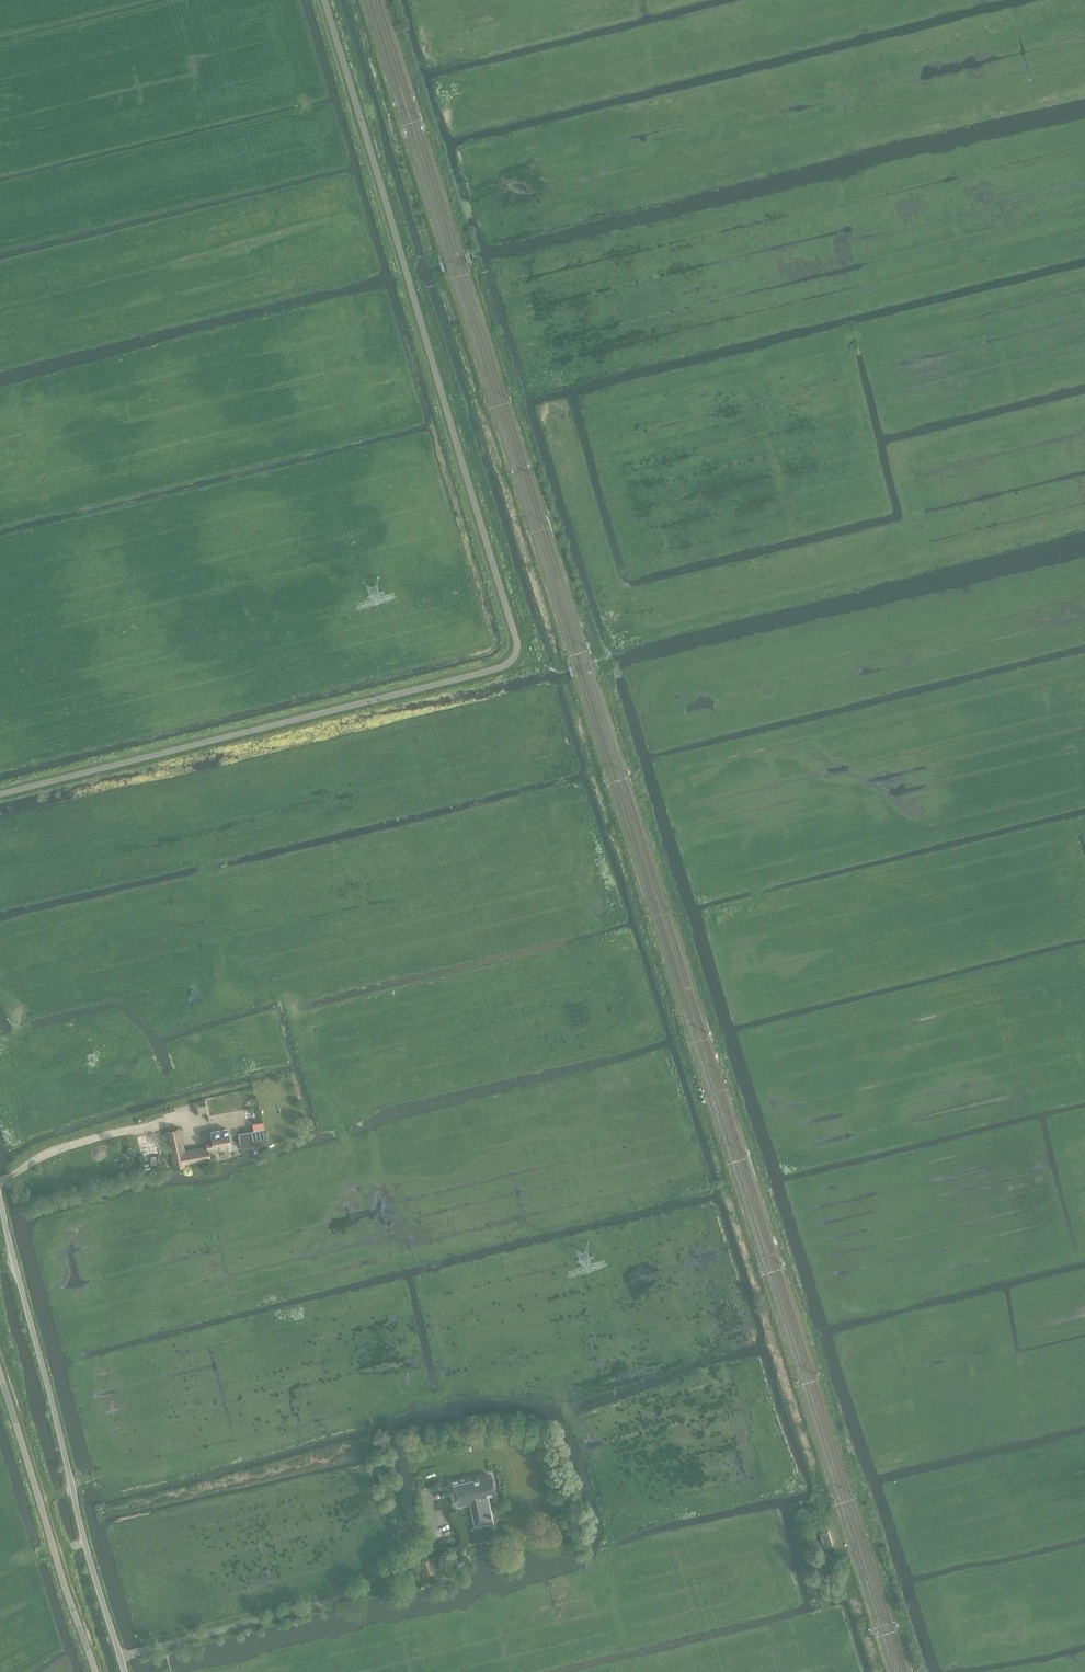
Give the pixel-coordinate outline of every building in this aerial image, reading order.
[(207,1147),(184,1151),(179,1128),(166,1130),(174,1166),(210,1159),(208,1151),(230,1147),(227,1129),(210,1132),(212,1141),(206,1142),(207,1147)] [(238,1132),(241,1148),(267,1144),(264,1128),(238,1132)] [(134,1157),(138,1149),(130,1145),(126,1154),(134,1157)] [(473,1517),(475,1525),(493,1522),(491,1514),(487,1495),(495,1493),(492,1476),(452,1484),(456,1501),(469,1499),(473,1517)] [(834,1545),(829,1530),(821,1533),(825,1547),(834,1545)] [(420,1561),(426,1577),(436,1573),(430,1557),(420,1561)]
